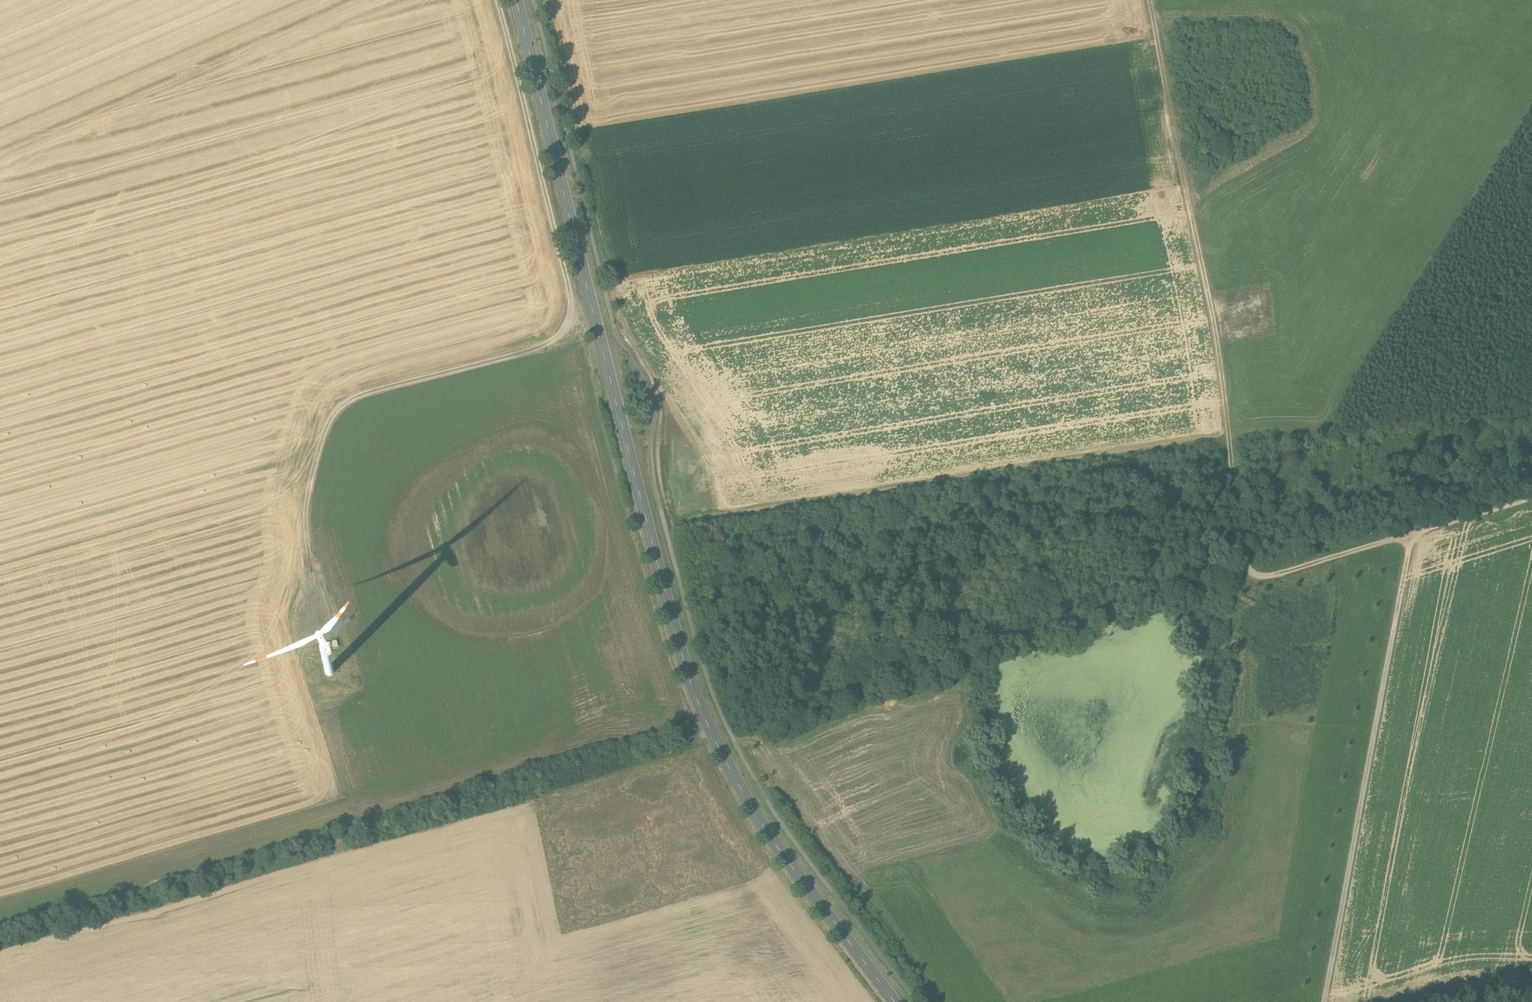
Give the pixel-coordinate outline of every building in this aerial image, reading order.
[(321,642),(323,648),(331,646),(329,640),(321,642)]
